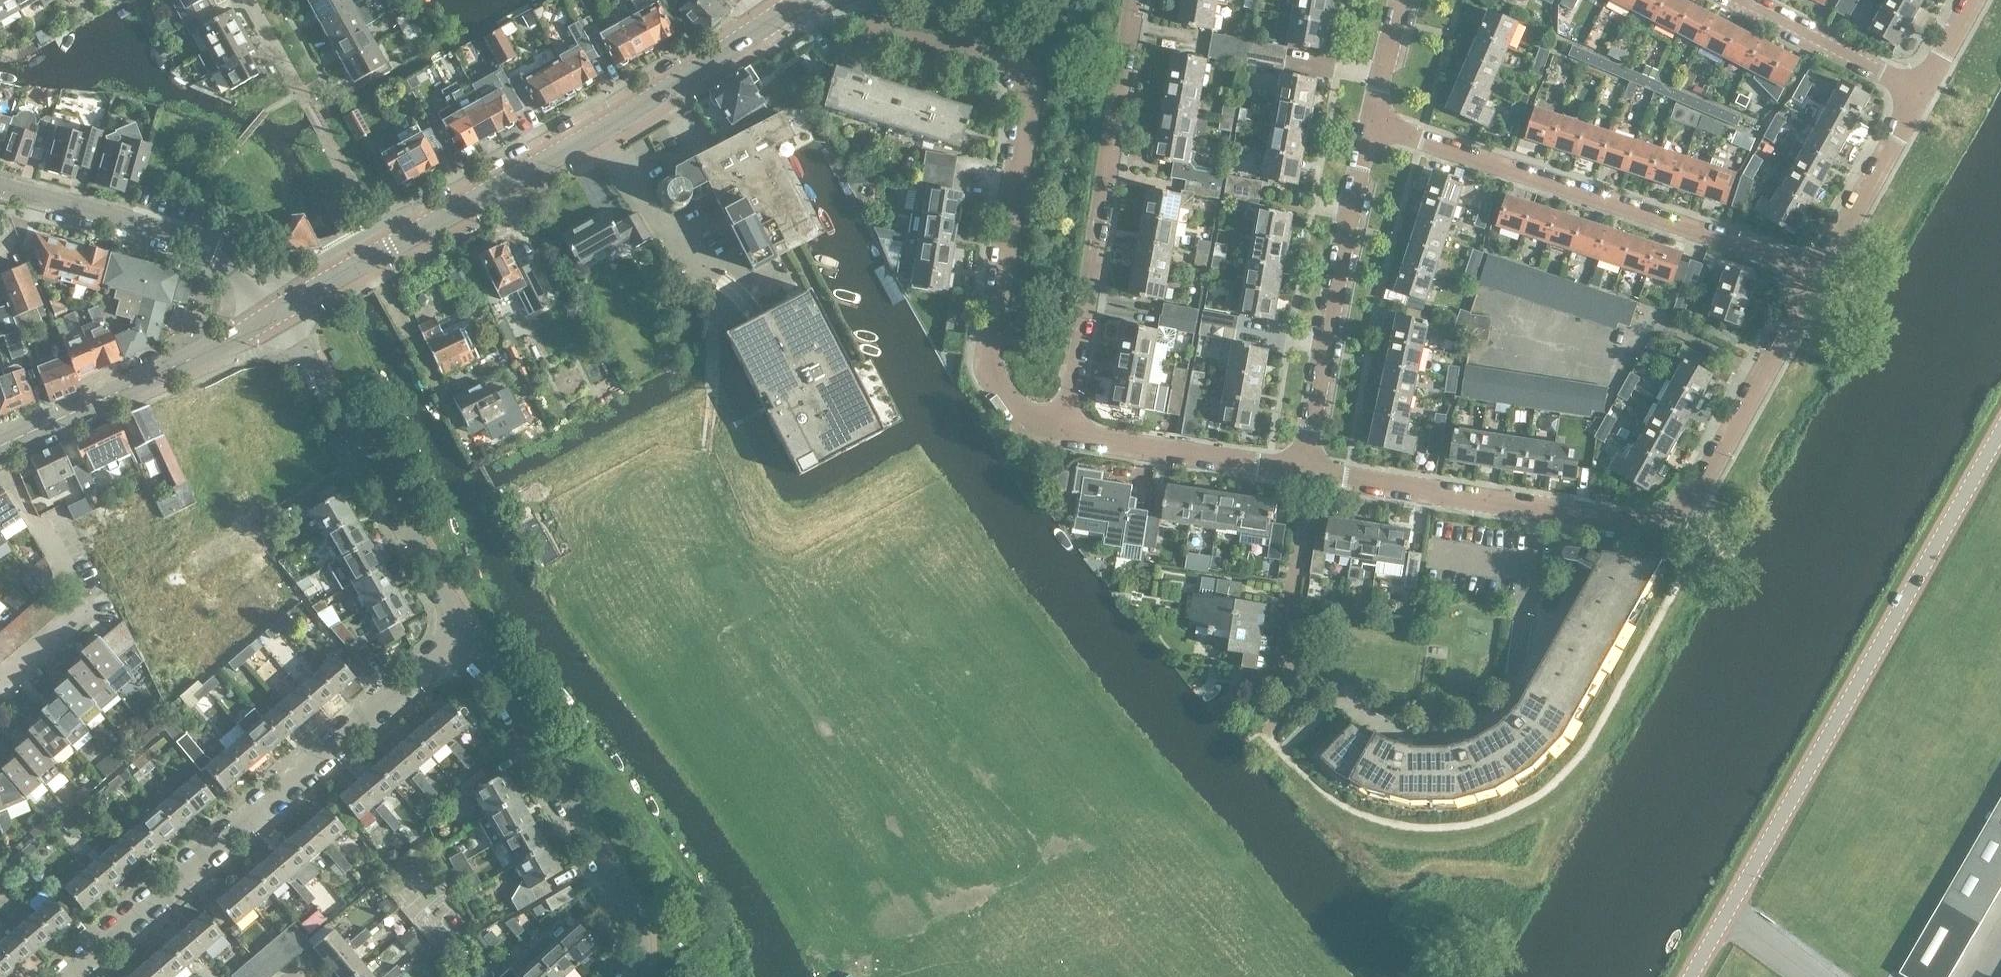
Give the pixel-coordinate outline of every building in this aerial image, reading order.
[(20,9),(16,0),(0,0),(0,20),(20,9)] [(20,9),(36,0),(16,0),(20,9)] [(184,22),(209,9),(204,0),(172,0),(184,22)] [(311,6),(322,24),(353,7),(349,0),(321,0),(311,6)] [(689,2),(680,11),(703,35),(730,10),(720,0),(687,0),(689,2)] [(1199,0),(1183,0),(1179,23),(1210,29),(1213,16),(1216,17),(1218,4),(1215,3),(1199,0)] [(1294,17),(1328,23),(1330,9),(1327,8),(1328,0),(1297,0),(1294,17)] [(1633,11),(1639,0),(1612,0),(1633,11)] [(1633,11),(1656,23),(1668,0),(1639,0),(1633,11)] [(1656,23),(1679,35),(1694,6),(1683,0),(1668,0),(1656,23)] [(1834,11),(1849,19),(1860,0),(1840,0),(1834,11)] [(1883,10),(1909,24),(1921,3),(1917,0),(1889,0),(1883,10)] [(657,3),(637,14),(654,45),(674,35),(657,3)] [(1694,6),(1679,35),(1703,46),(1717,17),(1694,6)] [(353,7),(322,24),(332,43),(363,26),(353,7)] [(209,9),(184,22),(191,33),(197,30),(208,49),(242,30),(231,9),(214,18),(209,9)] [(1883,10),(1871,33),(1897,47),(1909,24),(1883,10)] [(533,11),(522,16),(529,27),(539,22),(533,11)] [(1491,12),(1481,36),(1508,48),(1518,24),(1491,12)] [(395,18),(402,29),(409,25),(403,14),(395,18)] [(619,24),(636,56),(654,45),(637,14),(619,24)] [(596,25),(584,32),(598,58),(609,52),(616,66),(636,56),(619,24),(615,15),(605,20),(610,29),(600,34),(596,25)] [(1294,17),(1289,43),(1323,49),(1328,23),(1294,17)] [(1717,17),(1703,46),(1726,58),(1741,29),(1717,17)] [(578,46),(559,57),(577,88),(595,77),(582,54),(593,48),(577,22),(568,27),(578,46)] [(409,25),(402,29),(408,40),(415,36),(409,25)] [(363,26),(332,43),(343,62),(374,45),(363,26)] [(516,57),(501,29),(484,38),(500,66),(516,57)] [(1741,29),(1726,58),(1749,70),(1764,41),(1741,29)] [(208,49),(197,55),(208,76),(219,70),(231,90),(258,75),(246,55),(254,51),(242,30),(208,49)] [(1214,34),(1211,46),(1249,52),(1251,40),(1214,34)] [(1481,36),(1471,59),(1498,71),(1508,48),(1481,36)] [(1251,40),(1249,52),(1286,59),(1289,47),(1251,40)] [(1764,41),(1749,70),(1756,74),(1753,79),(1777,102),(1784,88),(1786,89),(1800,60),(1764,41)] [(374,45),(343,62),(354,82),(385,64),(374,45)] [(1211,46),(1209,58),(1247,64),(1249,52),(1211,46)] [(1654,80),(1642,75),(1573,46),(1569,56),(1737,127),(1742,117),(1654,80)] [(1540,47),(1536,60),(1546,64),(1550,51),(1540,47)] [(1249,52),(1247,64),(1284,71),(1286,59),(1249,52)] [(1173,55),(1171,70),(1173,70),(1171,81),(1203,87),(1208,61),(1173,55)] [(540,67),(558,98),(577,88),(559,57),(540,67)] [(1471,59),(1461,82),(1488,94),(1498,71),(1471,59)] [(1546,64),(1536,60),(1531,73),(1541,76),(1546,64)] [(1658,70),(1646,65),(1642,75),(1654,80),(1658,70)] [(540,67),(521,78),(538,109),(558,98),(540,67)] [(740,70),(709,92),(731,124),(733,123),(736,130),(768,113),(762,102),(763,102),(751,85),(758,80),(749,67),(741,72),(740,70)] [(901,88),(834,68),(822,108),(889,129),(901,88)] [(500,70),(472,86),(480,100),(497,131),(516,120),(513,114),(522,109),(500,70)] [(1283,75),(1278,101),(1309,107),(1311,95),(1315,96),(1317,81),(1283,75)] [(1806,75),(1799,87),(1808,92),(1815,80),(1806,75)] [(412,92),(405,79),(394,85),(401,98),(412,92)] [(1166,93),(1164,107),(1198,113),(1203,87),(1171,81),(1169,93),(1166,93)] [(1451,105),(1448,110),(1469,119),(1486,127),(1493,112),(1483,108),(1489,94),(1488,94),(1461,82),(1451,105)] [(1843,82),(1830,104),(1857,119),(1869,97),(1843,82)] [(450,107),(438,114),(459,152),(478,141),(452,94),(451,94),(447,87),(441,91),(450,107)] [(1808,92),(1799,87),(1793,98),(1802,103),(1808,92)] [(969,109),(901,88),(889,129),(957,150),(969,109)] [(459,90),(452,94),(478,141),(497,131),(480,100),(469,106),(466,100),(464,101),(459,90)] [(1519,92),(1515,105),(1525,110),(1529,96),(1519,92)] [(1750,99),(1739,94),(1735,103),(1746,108),(1750,99)] [(1278,101),(1274,126),(1308,133),(1311,119),(1307,118),(1309,107),(1278,101)] [(1515,105),(1513,104),(1504,131),(1516,135),(1525,110),(1515,105)] [(1830,104),(1818,126),(1845,141),(1857,119),(1830,104)] [(1223,105),(1221,117),(1234,119),(1236,107),(1223,105)] [(1672,114),(1674,115),(1673,117),(1679,120),(1684,109),(1675,106),(1672,114)] [(1164,107),(1160,132),(1191,138),(1193,126),(1196,127),(1198,113),(1164,107)] [(1240,108),(1238,120),(1251,122),(1253,110),(1240,108)] [(346,115),(347,118),(358,137),(369,131),(357,109),(346,115)] [(1527,139),(1552,148),(1562,117),(1537,109),(1527,139)] [(35,120),(33,114),(28,111),(23,111),(17,113),(15,117),(13,116),(1,150),(6,151),(3,157),(24,164),(31,145),(42,149),(52,120),(44,117),(39,121),(37,125),(35,124),(35,120)] [(658,192),(658,196),(659,200),(660,204),(662,207),(665,210),(669,212),(673,213),(677,213),(680,212),(684,211),(687,209),(690,206),(692,202),(698,199),(712,191),(752,269),(817,235),(772,149),(794,137),(781,113),(680,166),(680,173),(676,173),(672,174),(668,176),(665,178),(662,181),(660,184),(658,188),(658,192)] [(3,140),(9,117),(0,114),(0,139),(3,140)] [(1776,114),(1770,125),(1779,130),(1786,119),(1776,114)] [(1234,119),(1221,117),(1219,129),(1232,132),(1234,119)] [(1562,117),(1552,148),(1577,156),(1587,125),(1562,117)] [(1251,122),(1238,120),(1236,132),(1249,135),(1251,122)] [(107,141),(96,184),(123,191),(125,182),(139,186),(142,174),(150,145),(141,142),(142,139),(135,122),(115,131),(115,132),(105,137),(107,141)] [(416,124),(396,135),(401,143),(418,175),(438,164),(416,124)] [(1587,125),(1577,156),(1602,164),(1612,133),(1587,125)] [(1770,125),(1763,137),(1773,142),(1779,130),(1770,125)] [(73,178),(76,168),(90,171),(101,131),(82,126),(80,134),(58,128),(46,170),(73,178)] [(1274,126),(1269,152),(1303,158),(1308,133),(1274,126)] [(1818,126),(1806,147),(1832,162),(1845,141),(1818,126)] [(1160,132),(1155,158),(1175,162),(1172,178),(1187,181),(1222,187),(1224,175),(1212,173),(1213,168),(1198,166),(1194,160),(1196,151),(1192,150),(1194,138),(1191,138),(1160,132)] [(1612,133),(1602,164),(1626,172),(1636,142),(1612,133)] [(1753,141),(1738,135),(1734,147),(1749,152),(1753,141)] [(1660,150),(1661,150),(1651,180),(1676,188),(1686,158),(1673,154),(1676,144),(1664,140),(1660,150)] [(1661,150),(1660,150),(1636,142),(1626,172),(1651,180),(1661,150)] [(418,175),(401,143),(380,155),(390,173),(392,172),(399,185),(418,175)] [(1806,147),(1794,169),(1820,184),(1832,162),(1806,147)] [(956,156),(925,151),(923,164),(931,165),(954,169),(956,156)] [(1269,152),(1266,167),(1264,178),(1298,184),(1303,158),(1269,152)] [(1754,155),(1746,170),(1755,175),(1764,160),(1754,155)] [(1686,158),(1676,188),(1701,196),(1711,166),(1686,158)] [(1713,158),(1711,166),(1701,196),(1726,205),(1736,174),(1721,170),(1724,162),(1713,158)] [(916,185),(912,212),(921,213),(953,218),(954,207),(958,208),(960,193),(951,191),(952,181),(929,177),(931,165),(923,164),(919,186),(916,185)] [(931,165),(929,177),(952,181),(954,169),(931,165)] [(1794,169),(1781,190),(1808,205),(1820,184),(1794,169)] [(1741,178),(1732,206),(1744,210),(1754,180),(1753,180),(1755,175),(1746,170),(1741,178)] [(1436,173),(1429,197),(1457,207),(1465,182),(1436,173)] [(1228,176),(1226,188),(1261,194),(1263,182),(1228,176)] [(1149,206),(1147,216),(1179,222),(1181,208),(1193,210),(1195,195),(1220,199),(1222,187),(1187,181),(1186,192),(1183,191),(1182,196),(1149,190),(1146,206),(1149,206)] [(1261,194),(1226,188),(1224,200),(1248,204),(1245,219),(1257,221),(1254,235),(1285,241),(1287,230),(1290,230),(1293,216),(1260,210),(1261,205),(1259,205),(1261,194)] [(1808,205),(1781,190),(1780,189),(1772,203),(1763,198),(1755,212),(1770,221),(1774,214),(1796,227),(1808,205)] [(1429,197),(1421,220),(1449,230),(1457,207),(1429,197)] [(1499,227),(1524,235),(1534,205),(1509,197),(1499,227)] [(1483,201),(1479,214),(1489,217),(1493,204),(1483,201)] [(1534,205),(1524,235),(1548,243),(1559,213),(1534,205)] [(578,264),(630,235),(637,247),(651,239),(636,212),(622,220),(624,223),(615,228),(605,210),(561,234),(578,264)] [(912,212),(908,234),(918,235),(917,239),(952,245),(954,231),(951,231),(953,218),(921,213),(912,212)] [(1559,213),(1548,243),(1573,252),(1583,221),(1559,213)] [(1479,214),(1475,226),(1485,229),(1489,217),(1479,214)] [(1140,241),(1174,248),(1179,222),(1147,216),(1145,228),(1142,227),(1140,241)] [(292,218),(291,221),(284,245),(291,244),(309,243),(315,242),(302,217),(292,218)] [(1421,220),(1413,244),(1441,253),(1449,230),(1421,220)] [(1608,229),(1583,221),(1573,252),(1598,260),(1608,229)] [(880,229),(878,241),(881,244),(900,247),(896,271),(902,279),(910,280),(909,284),(944,290),(952,245),(917,239),(918,235),(908,234),(905,233),(904,242),(891,240),(892,231),(880,229)] [(1632,237),(1608,229),(1598,260),(1622,268),(1632,237)] [(904,242),(905,233),(892,231),(891,240),(904,242)] [(75,282),(85,247),(37,234),(34,245),(45,274),(75,282)] [(1254,235),(1249,261),(1284,267),(1286,254),(1283,253),(1285,241),(1254,235)] [(1632,237),(1622,268),(1647,276),(1657,246),(1632,237)] [(1199,240),(1197,252),(1210,254),(1212,242),(1199,240)] [(1174,248),(1140,241),(1135,267),(1166,273),(1168,262),(1171,262),(1174,248)] [(1216,243),(1214,254),(1227,257),(1229,245),(1216,243)] [(1413,244),(1405,267),(1434,276),(1441,253),(1413,244)] [(503,245),(479,257),(500,299),(523,287),(535,312),(550,305),(529,263),(515,270),(503,245)] [(1657,246),(1647,276),(1672,284),(1682,254),(1657,246)] [(85,247),(75,282),(90,286),(88,292),(87,292),(83,304),(95,299),(98,288),(107,253),(85,247)] [(1473,249),(1469,262),(1479,266),(1484,253),(1473,249)] [(1210,254),(1197,252),(1195,264),(1207,266),(1210,254)] [(1227,257),(1214,254),(1212,267),(1224,270),(1227,257)] [(1480,285),(1492,289),(1502,259),(1490,255),(1480,285)] [(1502,259),(1492,289),(1505,293),(1515,263),(1502,259)] [(1684,281),(1694,284),(1696,285),(1703,264),(1691,260),(1684,281)] [(1246,277),(1245,287),(1279,293),(1284,267),(1249,261),(1246,277)] [(1479,266),(1469,262),(1465,275),(1475,278),(1479,266)] [(674,274),(670,271),(671,269),(665,263),(656,273),(684,297),(691,289),(674,274)] [(1515,263),(1505,293),(1517,297),(1527,267),(1515,263)] [(6,334),(19,331),(15,321),(43,309),(24,264),(0,274),(0,298),(4,296),(8,305),(0,307),(0,336),(6,334)] [(450,274),(459,293),(474,285),(464,267),(450,274)] [(1166,273),(1135,267),(1130,294),(1161,299),(1164,287),(1167,288),(1169,274),(1166,273)] [(1434,276),(1405,267),(1397,291),(1426,301),(1434,276)] [(1527,267),(1517,297),(1530,301),(1540,271),(1527,267)] [(1727,268),(1719,292),(1748,302),(1756,278),(1727,268)] [(1540,271),(1530,301),(1542,306),(1552,276),(1540,271)] [(1552,276),(1542,306),(1554,310),(1564,280),(1552,276)] [(1564,280),(1554,310),(1567,314),(1577,284),(1564,280)] [(1694,284),(1684,281),(1679,296),(1689,299),(1694,284)] [(1577,284),(1567,314),(1579,318),(1589,288),(1577,284)] [(1279,293),(1245,287),(1240,313),(1274,319),(1279,293)] [(1589,288),(1579,318),(1592,322),(1602,292),(1589,288)] [(809,289),(725,334),(799,475),(884,432),(809,289)] [(1602,292),(1592,322),(1604,326),(1614,296),(1602,292)] [(1748,302),(1719,292),(1711,316),(1740,326),(1748,302)] [(1614,296),(1604,326),(1616,330),(1619,323),(1626,300),(1614,296)] [(1689,299),(1679,296),(1674,312),(1684,315),(1689,299)] [(1626,300),(1619,323),(1630,326),(1638,303),(1627,299),(1626,300)] [(55,316),(66,312),(68,305),(50,302),(55,316)] [(1165,304),(1163,316),(1198,322),(1200,310),(1165,304)] [(81,327),(84,335),(100,368),(121,360),(99,306),(89,310),(93,322),(81,327)] [(43,309),(15,321),(19,331),(20,333),(43,324),(40,318),(46,316),(43,309)] [(1471,313),(1461,309),(1457,322),(1490,329),(1492,317),(1471,314),(1471,313)] [(1204,312),(1201,323),(1236,330),(1238,318),(1204,312)] [(1123,352),(1154,358),(1156,345),(1174,348),(1177,331),(1196,334),(1198,322),(1163,316),(1160,332),(1124,325),(1122,340),(1125,340),(1123,352)] [(1400,317),(1394,342),(1424,349),(1430,324),(1400,317)] [(55,321),(61,337),(69,334),(64,322),(61,318),(55,321)] [(429,322),(419,327),(429,347),(438,367),(443,375),(479,359),(474,349),(482,345),(469,318),(442,331),(436,319),(429,322)] [(506,319),(498,322),(510,347),(518,343),(506,319)] [(1457,322),(1453,335),(1464,338),(1464,337),(1489,341),(1490,329),(1457,322)] [(1236,330),(1201,323),(1199,335),(1229,340),(1228,345),(1234,346),(1229,371),(1260,377),(1262,366),(1265,367),(1268,351),(1236,345),(1237,341),(1234,341),(1236,330)] [(19,331),(6,334),(14,357),(11,358),(12,360),(26,354),(19,333),(20,333),(19,331)] [(84,335),(64,343),(68,355),(77,377),(100,368),(84,335)] [(1424,349),(1394,342),(1389,367),(1419,373),(1424,349)] [(679,344),(666,343),(666,360),(678,361),(679,344)] [(1685,361),(1673,382),(1700,397),(1712,376),(1698,368),(1704,357),(1683,345),(1677,356),(1685,361)] [(1118,363),(1115,378),(1159,386),(1162,371),(1152,369),(1154,358),(1123,352),(1121,364),(1118,363)] [(68,355),(37,367),(51,402),(82,390),(77,377),(68,355)] [(1449,366),(1447,379),(1458,380),(1460,367),(1449,366)] [(1177,367),(1175,379),(1186,381),(1189,370),(1177,367)] [(1419,373),(1389,367),(1383,391),(1413,398),(1419,373)] [(1480,370),(1467,368),(1463,398),(1476,400),(1480,370)] [(22,369),(3,376),(16,409),(18,408),(35,401),(22,369)] [(1480,370),(1476,400),(1489,401),(1493,371),(1480,370)] [(1194,371),(1192,382),(1204,384),(1206,373),(1194,371)] [(1229,371),(1225,397),(1259,403),(1261,389),(1258,388),(1260,377),(1229,371)] [(1493,371),(1489,401),(1502,403),(1506,373),(1493,371)] [(1631,372),(1625,384),(1634,389),(1640,377),(1631,372)] [(1506,373),(1502,403),(1515,405),(1519,375),(1506,373)] [(1519,375),(1515,405),(1528,407),(1532,377),(1519,375)] [(16,409),(3,376),(0,378),(0,415),(16,409)] [(1532,377),(1528,407),(1540,409),(1545,379),(1532,377)] [(1115,378),(1111,404),(1122,406),(1122,408),(1128,409),(1128,407),(1145,410),(1145,409),(1155,411),(1159,386),(1115,378)] [(1186,381),(1175,379),(1168,413),(1180,415),(1186,381)] [(1447,379),(1445,392),(1456,393),(1458,380),(1447,379)] [(1545,379),(1540,409),(1553,411),(1558,381),(1545,379)] [(1558,381),(1553,411),(1566,413),(1571,383),(1558,381)] [(1185,417),(1186,417),(1197,419),(1204,384),(1192,382),(1185,417)] [(1673,382),(1661,404),(1688,419),(1700,397),(1673,382)] [(1571,383),(1566,413),(1579,415),(1584,385),(1571,383)] [(1625,384),(1618,396),(1628,401),(1634,389),(1625,384)] [(481,385),(451,401),(467,430),(481,423),(484,429),(497,422),(503,435),(523,424),(505,390),(489,399),(481,385)] [(1584,385),(1579,415),(1592,417),(1593,411),(1596,387),(1584,385)] [(1596,387),(1593,411),(1604,413),(1608,388),(1596,387)] [(1383,391),(1378,415),(1410,422),(1408,421),(1413,398),(1383,391)] [(173,393),(151,403),(170,441),(192,432),(183,412),(173,393)] [(1259,403),(1225,397),(1220,423),(1236,426),(1236,428),(1242,429),(1243,427),(1254,429),(1259,403)] [(1661,404),(1648,426),(1675,441),(1688,419),(1661,404)] [(135,449),(150,442),(157,456),(154,457),(169,490),(172,489),(175,495),(169,497),(176,512),(195,502),(167,438),(150,405),(120,418),(135,449)] [(1436,413),(1434,426),(1445,428),(1447,415),(1436,413)] [(1608,414),(1600,427),(1610,433),(1617,419),(1608,414)] [(1378,415),(1373,439),(1371,445),(1414,455),(1417,440),(1407,437),(1410,422),(1378,415)] [(84,462),(72,468),(75,474),(84,494),(97,488),(90,473),(103,467),(105,470),(109,472),(117,468),(118,464),(117,460),(132,453),(117,420),(74,441),(84,462)] [(1445,428),(1434,426),(1432,426),(1428,454),(1441,456),(1445,428)] [(1635,435),(1631,443),(1636,446),(1635,447),(1663,463),(1675,441),(1648,426),(1641,438),(1635,435)] [(1610,433),(1600,427),(1595,437),(1604,443),(1610,433)] [(1451,460),(1477,464),(1482,434),(1456,430),(1451,460)] [(192,432),(170,441),(185,476),(207,466),(192,432)] [(1482,434),(1477,464),(1501,468),(1506,438),(1482,434)] [(1506,438),(1501,468),(1526,472),(1531,442),(1506,438)] [(1531,442),(1526,472),(1551,476),(1556,445),(1531,442)] [(60,444),(30,458),(49,499),(69,490),(64,479),(75,474),(72,468),(60,444)] [(1556,445),(1551,476),(1576,480),(1581,449),(1556,445)] [(1663,463),(1635,447),(1628,460),(1618,454),(1610,468),(1626,477),(1629,472),(1651,485),(1663,463)] [(207,466),(185,476),(202,514),(224,505),(214,483),(207,466)] [(1078,468),(1074,492),(1082,493),(1078,518),(1109,523),(1106,541),(1123,544),(1121,558),(1141,561),(1143,547),(1148,517),(1128,514),(1133,485),(1102,480),(1103,472),(1078,468)] [(1179,521),(1190,522),(1195,490),(1169,486),(1167,502),(1165,502),(1164,510),(1166,510),(1164,521),(1178,524),(1179,521)] [(0,490),(0,529),(1,531),(21,518),(2,489),(0,490)] [(1190,522),(1190,526),(1204,528),(1204,525),(1216,527),(1221,494),(1195,490),(1190,522)] [(294,505),(300,515),(309,510),(316,523),(313,524),(319,534),(322,533),(324,535),(353,517),(339,493),(322,503),(316,492),(294,505)] [(1221,494),(1216,527),(1227,528),(1226,531),(1241,533),(1242,533),(1247,498),(1221,494)] [(1241,533),(1240,543),(1252,545),(1270,548),(1274,523),(1270,523),(1270,520),(1273,521),(1274,515),(1271,515),(1273,504),(1275,504),(1276,503),(1247,498),(1242,533),(1241,533)] [(1143,547),(1156,549),(1161,515),(1149,513),(1148,517),(1143,547)] [(353,517),(324,535),(338,559),(368,541),(353,517)] [(1352,554),(1357,523),(1331,519),(1328,535),(1327,535),(1326,540),(1316,539),(1310,574),(1322,575),(1326,554),(1339,556),(1340,552),(1352,554)] [(1269,560),(1281,561),(1286,525),(1274,523),(1270,548),(1269,560)] [(1357,523),(1352,554),(1352,558),(1348,578),(1360,580),(1363,563),(1377,565),(1383,527),(1357,523)] [(1411,532),(1411,531),(1383,527),(1377,565),(1376,573),(1402,577),(1407,549),(1409,549),(1410,543),(1408,543),(1409,532),(1411,532)] [(338,559),(328,565),(342,589),(352,583),(382,565),(368,541),(338,559)] [(251,546),(234,555),(254,592),(272,581),(251,546)] [(1591,551),(1570,548),(1567,548),(1564,550),(1563,553),(1563,556),(1565,559),(1568,560),(1577,561),(1600,574),(1586,598),(1629,621),(1643,595),(1639,593),(1644,586),(1647,588),(1662,561),(1603,552),(1601,556),(1592,550),(1591,551)] [(1189,550),(1186,565),(1220,571),(1222,555),(1189,550)] [(292,564),(301,559),(296,551),(286,558),(277,561),(285,571),(293,567),(292,564)] [(1422,554),(1410,553),(1405,587),(1417,589),(1422,554)] [(234,555),(216,565),(237,601),(254,592),(234,555)] [(44,557),(28,570),(35,578),(41,586),(52,577),(50,568),(49,567),(44,557)] [(216,565),(199,575),(220,611),(237,601),(216,565)] [(382,565),(352,583),(367,608),(397,590),(382,565)] [(199,575),(181,585),(202,621),(220,611),(199,575)] [(308,577),(296,583),(301,590),(312,584),(308,577)] [(25,587),(33,594),(41,586),(35,578),(25,587)] [(1194,595),(1189,625),(1211,629),(1210,635),(1214,636),(1214,635),(1230,641),(1228,652),(1245,655),(1243,667),(1267,671),(1269,659),(1273,637),(1263,636),(1267,607),(1238,602),(1240,584),(1204,579),(1201,596),(1194,595)] [(181,585),(164,595),(184,631),(202,621),(181,585)] [(14,589),(4,600),(15,610),(25,600),(14,589)] [(397,590),(367,608),(381,632),(377,634),(384,647),(404,635),(397,622),(411,614),(397,590)] [(48,591),(39,599),(54,617),(63,609),(48,591)] [(1586,598),(1573,622),(1615,646),(1616,643),(1613,641),(1617,634),(1621,636),(1629,621),(1586,598)] [(39,599),(30,607),(45,625),(54,617),(39,599)] [(324,600),(312,606),(318,613),(328,607),(324,600)] [(30,607),(21,615),(36,633),(45,625),(30,607)] [(286,613),(274,624),(280,631),(292,621),(286,613)] [(21,615),(11,622),(27,641),(36,633),(21,615)] [(88,644),(79,651),(115,693),(133,677),(129,672),(142,661),(136,647),(123,619),(98,639),(93,633),(86,641),(88,644)] [(11,622),(2,630),(18,648),(27,641),(11,622)] [(1573,622),(1560,646),(1602,670),(1603,668),(1599,665),(1603,658),(1607,660),(1615,646),(1573,622)] [(347,647),(355,640),(341,623),(331,628),(347,647)] [(274,624),(265,632),(271,639),(280,631),(274,624)] [(0,632),(0,646),(9,656),(18,648),(2,630),(0,632)] [(249,645),(237,655),(244,662),(263,646),(257,639),(249,645)] [(9,656),(0,646),(0,664),(9,656)] [(1560,646),(1546,670),(1588,694),(1590,692),(1586,689),(1590,682),(1594,684),(1602,670),(1560,646)] [(74,664),(66,671),(98,708),(115,693),(79,651),(79,652),(73,661),(74,664)] [(237,655),(228,663),(234,670),(244,662),(237,655)] [(334,655),(315,671),(334,693),(353,676),(334,655)] [(1538,673),(1526,694),(1573,721),(1588,694),(1546,670),(1543,676),(1538,673)] [(61,683),(52,690),(77,718),(84,726),(101,711),(98,708),(66,671),(65,671),(59,680),(61,683)] [(315,671),(297,687),(316,709),(334,693),(315,671)] [(212,676),(202,685),(208,693),(219,683),(212,676)] [(198,681),(179,697),(190,709),(208,693),(202,685),(198,681)] [(297,687),(278,703),(297,725),(316,709),(297,687)] [(49,703),(40,710),(68,744),(71,746),(89,731),(84,726),(77,718),(52,690),(52,692),(46,701),(49,703)] [(1500,725),(1489,732),(1514,780),(1517,778),(1515,774),(1524,769),(1526,772),(1535,767),(1551,751),(1547,748),(1555,740),(1558,743),(1565,736),(1573,721),(1526,694),(1521,704),(1516,709),(1512,705),(1503,715),(1507,718),(1500,725)] [(278,703),(260,719),(279,740),(297,725),(278,703)] [(448,703),(430,719),(448,741),(467,725),(448,703)] [(39,711),(40,712),(34,721),(36,722),(27,730),(51,758),(68,744),(40,710),(39,711)] [(260,719),(242,734),(260,756),(279,740),(260,719)] [(430,719),(411,734),(430,756),(448,741),(430,719)] [(176,742),(183,737),(171,722),(164,729),(174,741),(175,741),(176,742)] [(1354,723),(1324,754),(1334,763),(1331,766),(1338,773),(1351,780),(1374,738),(1364,733),(1354,723)] [(156,724),(147,731),(153,738),(161,731),(156,724)] [(22,742),(14,749),(42,782),(45,785),(61,771),(54,763),(55,763),(51,758),(27,730),(21,740),(22,742)] [(147,731),(140,738),(146,744),(153,738),(147,731)] [(1434,748),(1432,802),(1436,802),(1436,797),(1447,797),(1447,802),(1456,801),(1478,795),(1477,791),(1487,788),(1489,792),(1498,790),(1514,780),(1489,732),(1476,739),(1469,741),(1468,737),(1455,740),(1457,745),(1447,748),(1434,748)] [(1374,738),(1351,780),(1354,782),(1356,778),(1365,783),(1363,787),(1371,792),(1394,797),(1395,793),(1405,796),(1404,800),(1413,802),(1432,802),(1434,748),(1419,748),(1413,746),(1414,742),(1401,738),(1400,743),(1391,741),(1377,733),(1374,738)] [(242,772),(223,750),(211,761),(206,755),(205,756),(186,734),(183,737),(176,742),(200,770),(204,767),(223,788),(242,772)] [(242,734),(223,750),(242,772),(260,756),(242,734)] [(411,734),(393,750),(412,772),(430,756),(411,734)] [(465,752),(456,741),(448,747),(458,758),(465,752)] [(154,744),(143,754),(150,761),(161,751),(154,744)] [(14,751),(7,760),(8,761),(0,768),(0,770),(25,796),(42,782),(14,749),(12,750),(14,751)] [(393,750),(375,765),(393,787),(412,772),(393,750)] [(465,752),(458,758),(467,768),(474,762),(465,752)] [(121,753),(113,761),(120,769),(128,762),(121,753)] [(150,761),(143,754),(133,762),(140,770),(150,761)] [(108,755),(96,766),(107,780),(120,769),(113,761),(108,755)] [(375,765),(357,781),(375,802),(393,787),(375,765)] [(481,769),(455,791),(459,796),(465,792),(466,795),(473,791),(487,815),(518,797),(504,773),(488,782),(481,769)] [(0,770),(0,829),(0,830),(9,827),(10,824),(10,822),(10,821),(9,818),(6,809),(27,800),(25,796),(0,770)] [(419,772),(412,778),(421,789),(428,783),(419,772)] [(118,775),(106,785),(112,793),(125,782),(118,775)] [(195,775),(176,792),(194,813),(213,797),(195,775)] [(375,802),(357,781),(338,797),(356,818),(375,802)] [(86,783),(78,790),(84,797),(92,790),(86,783)] [(437,794),(428,783),(421,789),(430,800),(437,794)] [(112,793),(106,785),(97,793),(103,801),(112,793)] [(78,790),(71,796),(77,803),(84,797),(78,790)] [(176,792),(157,807),(176,829),(194,813),(176,792)] [(487,815),(478,821),(492,845),(501,840),(533,821),(518,797),(487,815)] [(1900,974),(1906,976),(1949,976),(2000,889),(2000,801),(1900,974)] [(392,814),(383,804),(375,810),(384,820),(392,814)] [(82,806),(69,817),(75,824),(88,813),(82,806)] [(157,807),(139,823),(157,845),(176,829),(157,807)] [(326,808),(307,824),(325,846),(344,830),(326,808)] [(392,814),(384,820),(393,831),(401,825),(392,814)] [(75,824),(69,817),(61,824),(67,832),(75,824)] [(44,818),(37,825),(44,833),(52,826),(44,818)] [(533,821),(501,840),(516,864),(547,846),(533,821)] [(139,823),(120,839),(139,861),(157,845),(139,823)] [(307,824),(289,839),(307,861),(325,846),(307,824)] [(44,833),(37,825),(30,832),(37,840),(44,833)] [(421,831),(413,837),(420,845),(428,838),(421,831)] [(17,867),(40,847),(34,839),(11,859),(17,867)] [(120,839),(102,855),(120,877),(139,861),(120,839)] [(289,839),(270,855),(289,877),(293,881),(297,877),(304,885),(318,873),(307,861),(289,839)] [(342,856),(333,846),(326,852),(335,863),(342,856)] [(524,878),(511,900),(517,910),(530,902),(552,889),(546,879),(561,870),(547,846),(516,864),(524,878)] [(449,859),(454,868),(466,861),(461,852),(449,859)] [(102,855),(83,871),(102,893),(120,877),(102,855)] [(270,855),(252,870),(271,892),(289,877),(270,855)] [(342,856),(335,863),(344,873),(351,867),(342,856)] [(11,859),(0,869),(0,874),(7,882),(21,870),(11,859)] [(466,861),(454,868),(459,878),(472,870),(466,861)] [(252,870),(234,886),(253,908),(271,892),(252,870)] [(102,893),(83,871),(64,887),(83,909),(102,893)] [(306,888),(297,877),(293,881),(290,883),(299,894),(306,888)] [(253,908),(234,886),(215,902),(234,924),(253,908)] [(569,887),(545,900),(551,911),(575,897),(569,887)] [(306,888),(299,894),(308,904),(315,898),(306,888)] [(387,897),(377,903),(385,913),(394,906),(387,897)] [(52,898),(33,915),(52,937),(71,920),(52,898)] [(309,932),(326,918),(319,909),(302,923),(309,932)] [(204,913),(185,929),(204,951),(222,935),(204,913)] [(33,915),(14,930),(33,953),(52,937),(33,915)] [(519,915),(508,921),(513,930),(523,924),(519,915)] [(487,917),(478,922),(482,929),(491,924),(487,917)] [(508,921),(494,929),(499,937),(513,930),(508,921)] [(559,922),(547,932),(548,934),(555,941),(557,939),(577,962),(598,944),(577,921),(567,931),(559,922)] [(294,923),(281,934),(287,941),(300,930),(294,923)] [(411,951),(424,941),(411,927),(399,937),(411,951)] [(312,946),(328,965),(349,947),(333,928),(312,946)] [(372,936),(366,928),(358,935),(364,943),(372,936)] [(185,929),(167,944),(185,966),(204,951),(185,929)] [(0,942),(0,952),(15,969),(33,953),(14,930),(0,942)] [(287,941),(278,950),(289,962),(311,943),(300,930),(287,941)] [(491,932),(484,938),(492,947),(499,941),(491,932)] [(493,948),(479,933),(471,939),(485,954),(493,948)] [(281,934),(271,942),(278,950),(287,941),(281,934)] [(530,949),(537,957),(555,976),(561,976),(577,962),(557,939),(555,941),(548,934),(530,949)] [(364,943),(358,935),(351,941),(356,950),(364,943)] [(410,953),(400,941),(392,948),(401,960),(410,953)] [(271,942),(263,949),(281,969),(289,962),(278,950),(271,942)] [(149,960),(164,976),(173,976),(185,966),(167,944),(149,960)] [(328,965),(339,976),(351,976),(364,966),(349,947),(328,965)] [(510,966),(511,968),(519,976),(555,976),(537,957),(530,949),(529,948),(510,966)] [(255,956),(273,976),(281,969),(263,949),(255,956)] [(15,969),(0,952),(0,976),(5,976),(15,969)] [(260,976),(271,976),(273,976),(255,956),(247,963),(260,976)] [(131,975),(132,976),(164,976),(149,960),(131,975)] [(232,976),(260,976),(247,963),(231,976),(232,976)] [(396,965),(388,972),(393,976),(397,976),(403,972),(396,965)] [(351,976),(374,976),(364,966),(351,976)] [(500,976),(519,976),(517,975),(511,968),(500,976)]
